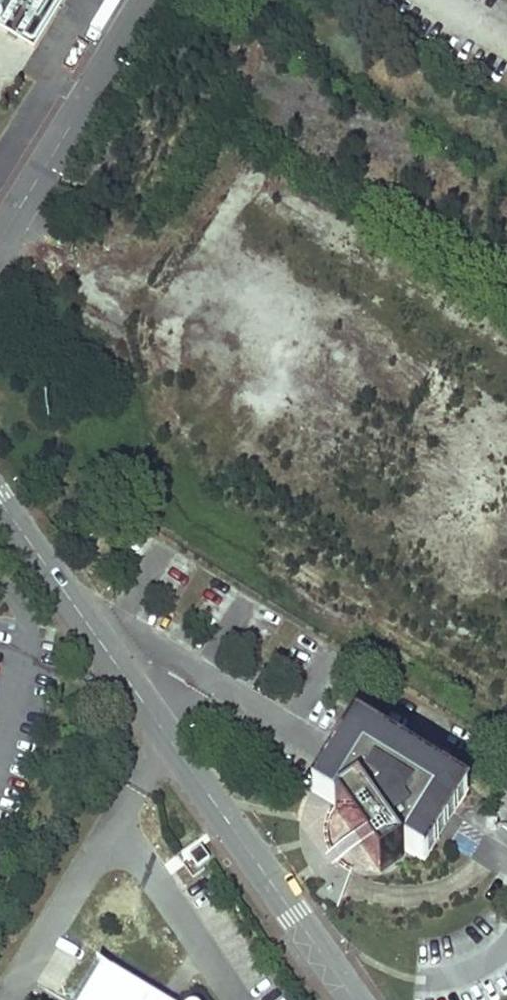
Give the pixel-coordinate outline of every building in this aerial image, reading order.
[(33,54),(67,0),(0,0),(0,34),(33,54)] [(468,791),(355,721),(311,790),(336,805),(359,837),(382,869),(404,853),(398,847),(400,845),(426,861),(468,791)] [(105,967),(85,999),(159,999),(105,967)]
